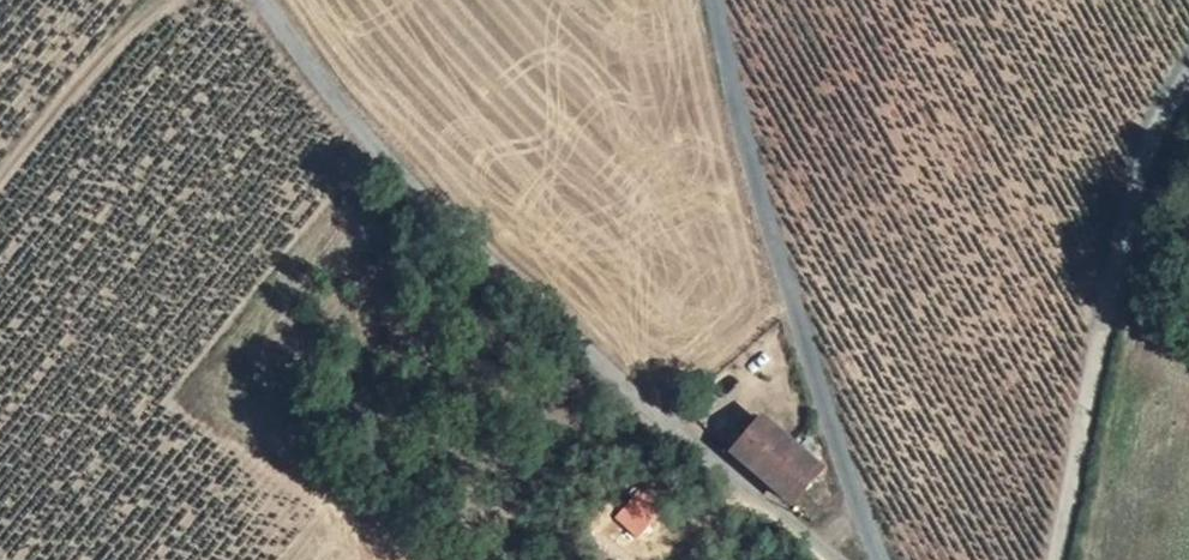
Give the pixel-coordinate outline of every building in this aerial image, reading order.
[(793,503),(820,470),(761,420),(734,452),(793,503)]
